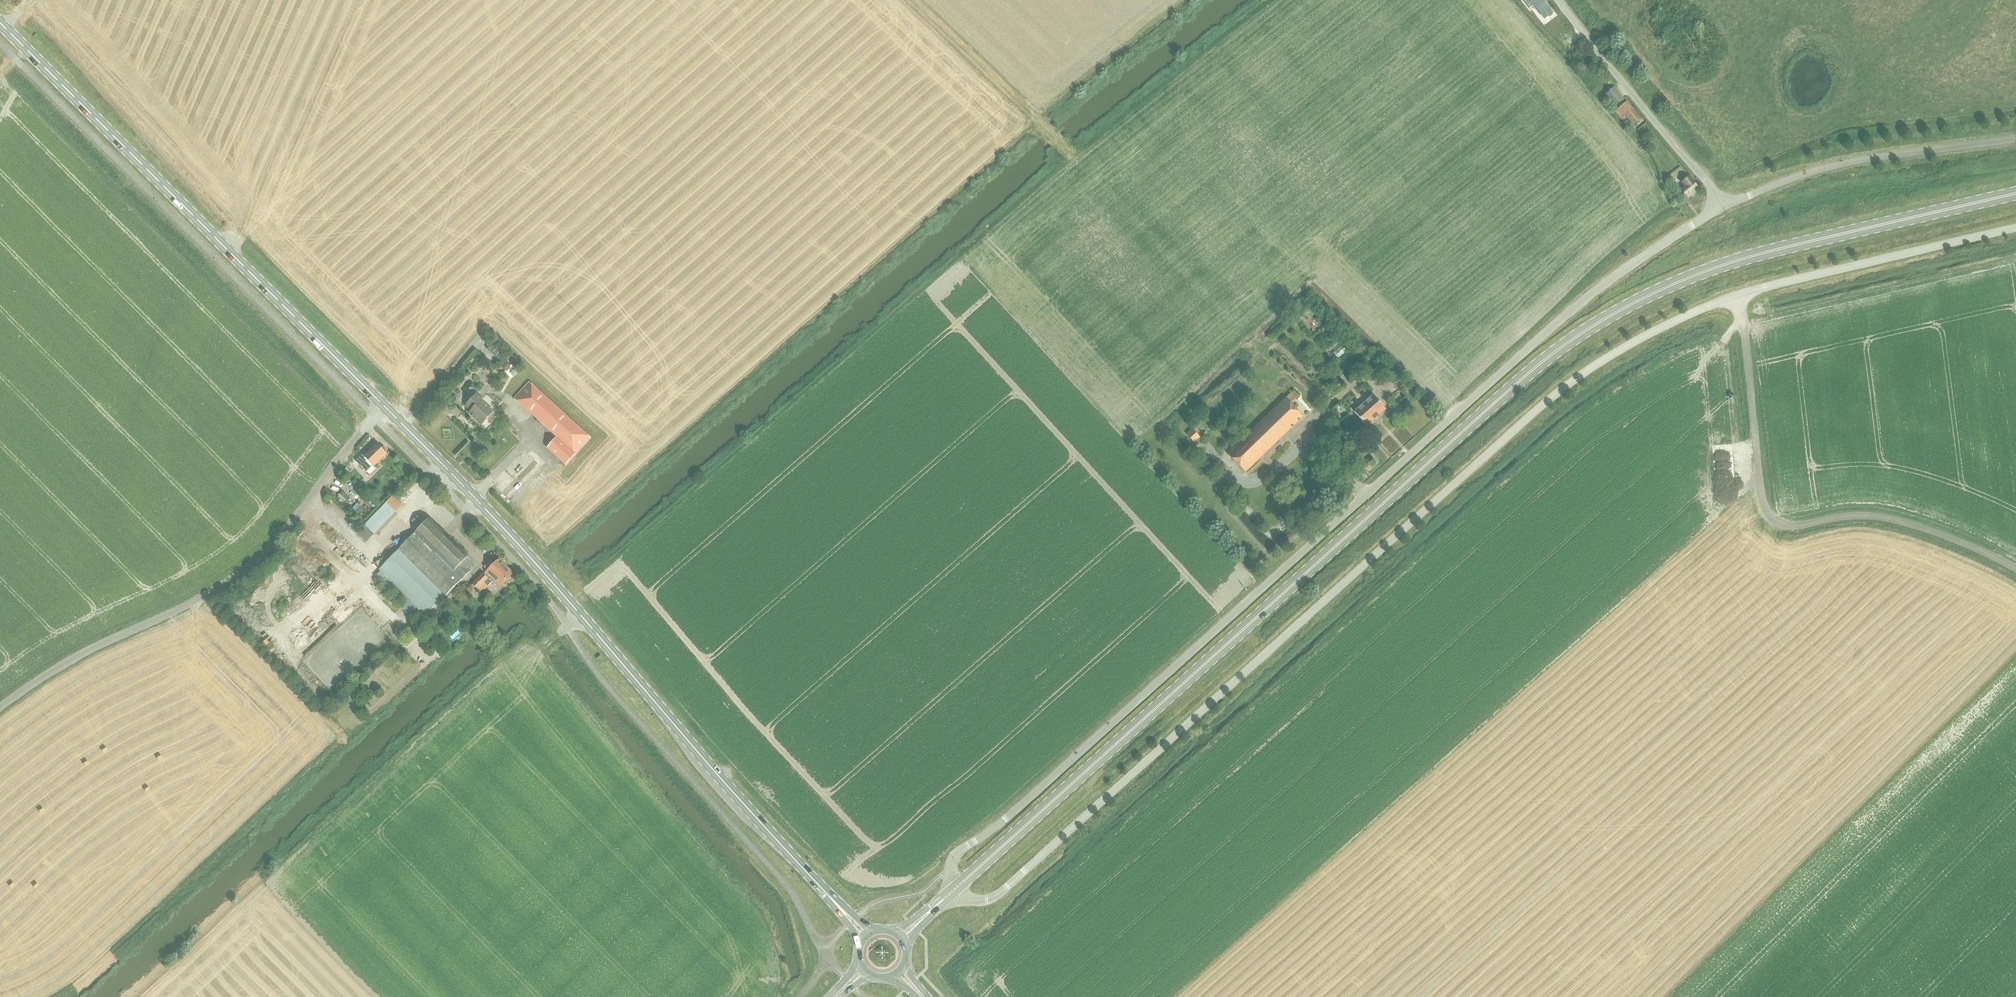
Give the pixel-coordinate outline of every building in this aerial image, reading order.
[(1614,88),(1605,95),(1614,107),(1623,100),(1614,88)] [(1641,119),(1633,110),(1625,116),(1633,126),(1641,119)] [(1677,175),(1672,179),(1686,198),(1698,188),(1689,176),(1682,182),(1677,175)] [(1318,316),(1313,320),(1317,325),(1322,321),(1318,316)] [(504,356),(491,344),(487,349),(500,361),(504,356)] [(1341,346),(1332,353),(1337,359),(1346,351),(1341,346)] [(400,381),(393,388),(399,394),(406,387),(400,381)] [(566,465),(590,438),(529,382),(514,398),(556,437),(547,448),(566,465)] [(1293,390),(1227,454),(1245,472),(1303,416),(1290,403),(1296,398),(1298,395),(1293,390)] [(497,415),(494,412),(481,400),(482,399),(476,393),(465,406),(470,411),(469,413),(482,425),(487,419),(490,422),(497,415)] [(1366,426),(1385,409),(1373,395),(1354,412),(1366,426)] [(1194,443),(1200,437),(1192,430),(1186,435),(1194,443)] [(366,472),(373,465),(374,466),(387,453),(386,453),(386,450),(383,447),(381,447),(377,444),(364,456),(359,450),(353,456),(352,458),(366,472)] [(1369,468),(1376,463),(1371,456),(1364,462),(1369,468)] [(350,498),(342,492),(337,497),(345,504),(350,498)] [(393,496),(387,502),(396,511),(402,506),(393,496)] [(387,502),(365,525),(376,535),(397,513),(387,502)] [(470,571),(469,569),(475,563),(429,518),(414,532),(395,553),(379,569),(426,616),(462,579),(470,571)] [(481,593),(488,586),(494,580),(500,586),(513,573),(499,560),(494,564),(491,561),(484,567),(488,571),(487,572),(490,576),(488,578),(483,573),(468,588),(473,593),(477,589),(481,593)] [(307,588),(302,592),(309,599),(313,596),(307,588)] [(258,600),(254,604),(261,612),(265,608),(258,600)] [(397,618),(392,624),(401,630),(405,624),(397,618)]
